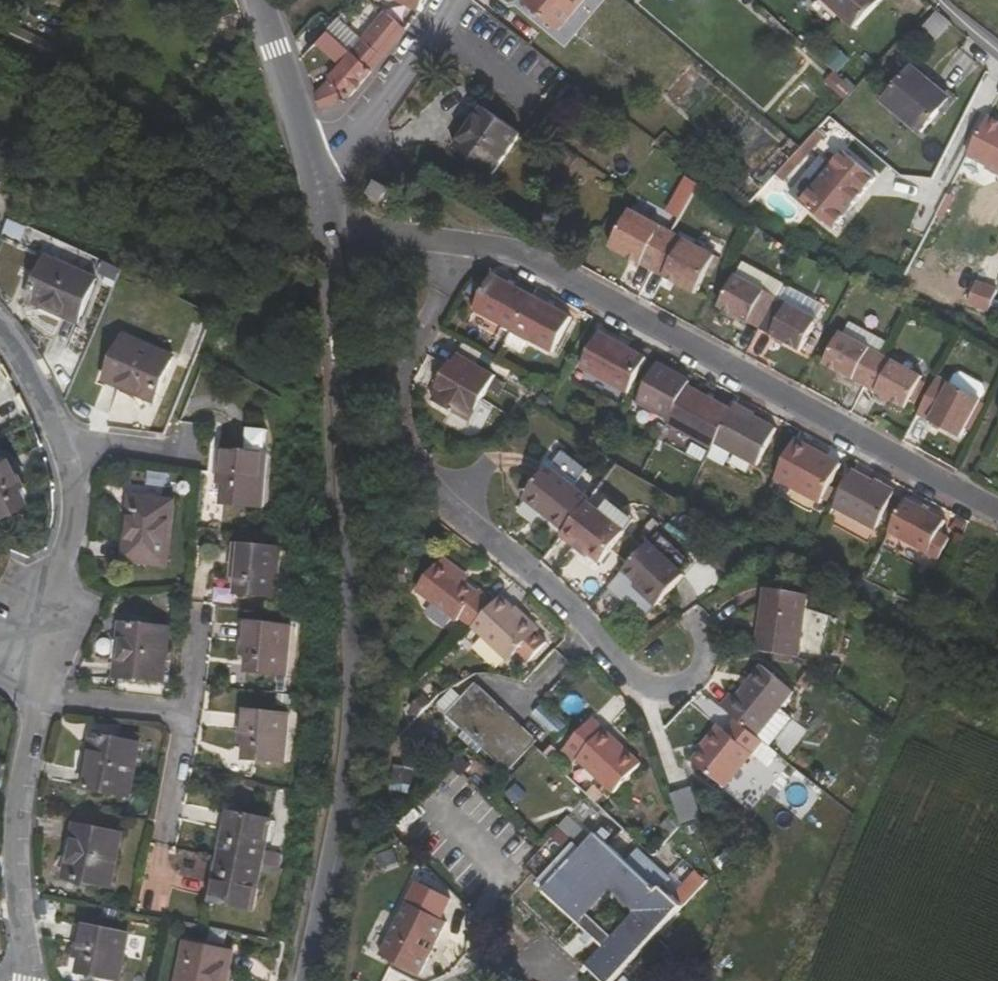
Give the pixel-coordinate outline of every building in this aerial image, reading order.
[(421,11),(428,0),(397,0),(421,11)] [(559,31),(586,0),(527,0),(525,2),(559,31)] [(856,29),(884,0),(825,0),(856,29)] [(925,29),(937,40),(952,23),(938,12),(925,29)] [(388,16),(355,56),(374,72),(406,30),(388,16)] [(326,33),(315,46),(326,55),(344,70),(334,81),(351,97),(374,72),(355,56),(326,33)] [(911,67),(947,97),(952,101),(956,97),(915,62),(911,67)] [(947,97),(911,67),(882,100),(918,131),(936,110),(947,97)] [(947,97),(936,110),(941,114),(952,101),(947,97)] [(459,143),(455,148),(493,174),(522,134),(485,108),(484,110),(477,106),(454,139),(459,143)] [(988,116),(967,156),(988,167),(986,169),(997,175),(997,122),(988,116)] [(802,202),(834,229),(877,179),(846,152),(802,202)] [(377,181),(369,197),(384,206),(394,190),(377,181)] [(672,217),(680,222),(699,190),(690,185),(672,217)] [(632,210),(610,249),(652,272),(674,233),(632,210)] [(695,295),(716,256),(674,233),(652,272),(695,295)] [(767,293),(774,280),(742,263),(718,309),(760,331),(778,299),(767,293)] [(73,333),(93,289),(45,268),(25,311),(73,333)] [(532,296),(493,274),(475,309),(513,330),(532,296)] [(774,280),(767,293),(778,299),(785,285),(774,280)] [(778,299),(760,331),(800,351),(825,307),(797,292),(790,305),(778,299)] [(513,330),(552,351),(571,317),(532,296),(513,330)] [(883,355),(870,348),(875,337),(849,322),(842,334),(841,334),(824,364),(865,387),(883,355)] [(600,333),(581,368),(627,394),(647,358),(600,333)] [(875,337),(870,348),(883,355),(889,345),(875,337)] [(155,402),(173,359),(124,338),(106,381),(155,402)] [(470,421),(496,376),(458,354),(449,371),(445,369),(438,382),(442,385),(433,400),(470,421)] [(883,355),(865,387),(906,408),(923,377),(883,355)] [(691,382),(659,365),(637,404),(670,422),(689,386),(691,382)] [(961,438),(981,401),(938,378),(918,415),(961,438)] [(670,422),(668,426),(710,450),(713,445),(732,410),(689,386),(670,422)] [(755,468),(777,429),(734,406),(732,410),(713,445),(755,468)] [(270,436),(250,434),(248,454),(267,456),(270,436)] [(797,439),(775,479),(820,503),(842,464),(797,439)] [(248,454),(222,451),(219,480),(226,481),(224,504),(262,507),(267,456),(248,454)] [(0,463),(0,517),(14,510),(4,490),(11,486),(0,463)] [(874,530),(895,493),(853,470),(833,507),(874,530)] [(564,533),(587,504),(545,471),(521,501),(564,533)] [(168,566),(175,501),(132,496),(125,561),(168,566)] [(906,499),(888,531),(928,553),(945,521),(906,499)] [(601,563),(628,532),(589,502),(587,504),(564,533),(561,537),(574,547),(577,544),(601,563)] [(658,604),(682,575),(650,543),(613,584),(645,614),(656,602),(658,604)] [(277,597),(282,549),(235,544),(232,571),(240,572),(238,592),(277,597)] [(448,560),(419,591),(456,626),(463,618),(473,627),(494,604),(485,595),(480,601),(468,589),(455,578),(460,572),(448,560)] [(455,578),(468,589),(473,584),(460,572),(455,578)] [(812,597),(768,590),(758,651),(802,659),(812,597)] [(494,604),(473,627),(518,670),(545,640),(535,631),(538,628),(502,596),(494,604)] [(118,678),(164,682),(169,627),(123,623),(118,678)] [(290,683),(295,632),(250,627),(246,654),(254,655),(251,679),(290,683)] [(758,738),(795,693),(764,666),(737,697),(732,692),(720,706),(738,721),(758,738)] [(508,767),(531,743),(474,690),(451,714),(508,767)] [(286,763),(291,716),(246,711),(243,735),(250,736),(247,760),(286,763)] [(594,719),(566,748),(616,794),(644,765),(594,719)] [(692,758),(724,786),(764,743),(758,738),(738,721),(728,732),(721,726),(692,758)] [(130,796),(140,744),(93,734),(83,787),(130,796)] [(670,796),(677,826),(698,821),(691,791),(670,796)] [(273,820),(224,810),(218,837),(224,838),(220,856),(264,864),(273,820)] [(647,858),(637,868),(607,841),(617,830),(607,821),(543,889),(604,946),(586,966),(602,980),(613,980),(683,905),(662,885),(668,879),(647,858)] [(112,886),(122,833),(75,824),(65,877),(112,886)] [(264,864),(220,856),(215,879),(210,878),(207,898),(254,908),(264,864)] [(443,928),(405,906),(376,958),(414,979),(443,928)] [(120,980),(129,932),(83,923),(78,947),(84,949),(80,972),(120,980)] [(245,954),(197,944),(190,980),(240,980),(245,954)]
